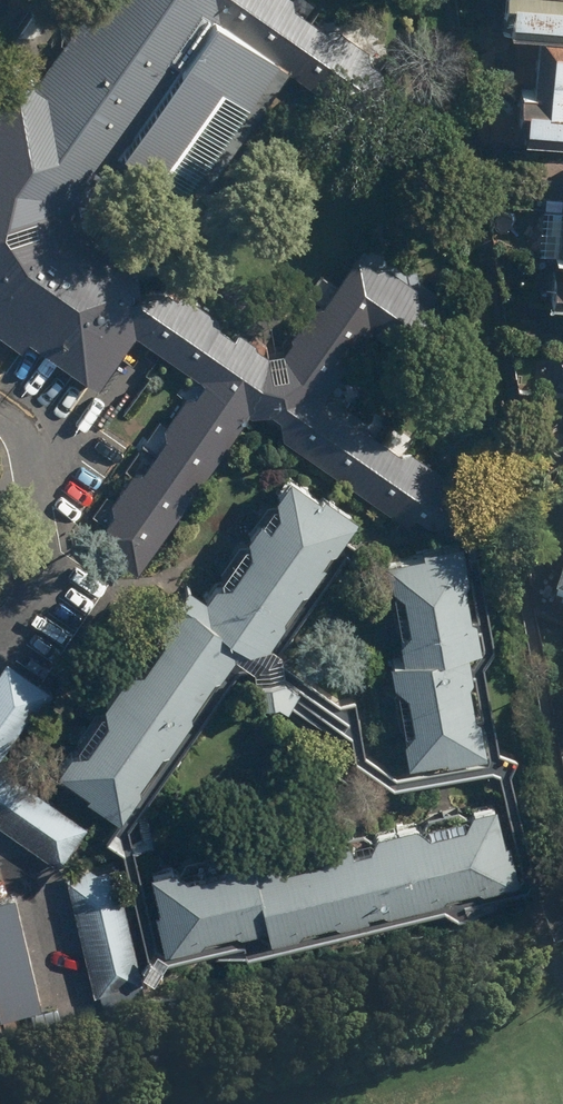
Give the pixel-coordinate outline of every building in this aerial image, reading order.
[(38,87),(111,139),(130,153),(157,172),(223,80),(259,106),(294,57),(335,86),(366,42),(306,0),(100,0),(38,87)] [(528,8),(562,10),(562,0),(528,0),(528,8)] [(531,137),(562,139),(562,52),(547,51),(542,114),(533,114),(531,137)] [(103,380),(140,332),(175,284),(77,211),(130,153),(111,139),(38,87),(15,71),(0,91),(0,315),(27,335),(33,327),(103,380)] [(280,359),(175,284),(140,332),(213,377),(116,518),(162,547),(255,407),(435,525),(455,479),(325,390),(410,288),(357,256),(280,359)] [(275,641),(364,509),(296,463),(211,588),(194,577),(67,765),(133,810),(256,628),(275,641)] [(416,758),(495,745),(478,639),(490,637),(473,529),(432,536),(433,544),(396,550),(401,580),(415,577),(423,625),(409,628),(412,646),(399,648),(403,678),(418,675),(426,725),(411,727),(416,758)] [(52,681),(14,655),(0,676),(0,756),(52,681)] [(64,857),(91,818),(0,756),(0,813),(64,857)] [(493,877),(528,870),(512,796),(168,871),(174,899),(164,901),(172,938),(277,915),(280,928),(457,889),(455,877),(491,869),(493,877)] [(122,862),(75,874),(103,984),(150,972),(122,862)] [(0,890),(0,1005),(49,995),(26,885),(0,890)]
